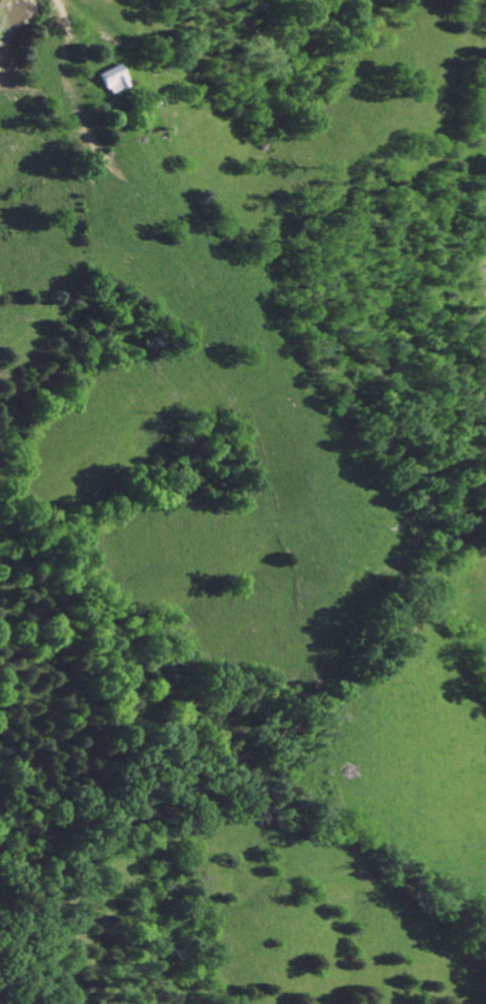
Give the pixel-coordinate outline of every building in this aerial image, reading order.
[(97,72),(104,94),(127,87),(120,65),(97,72)]
